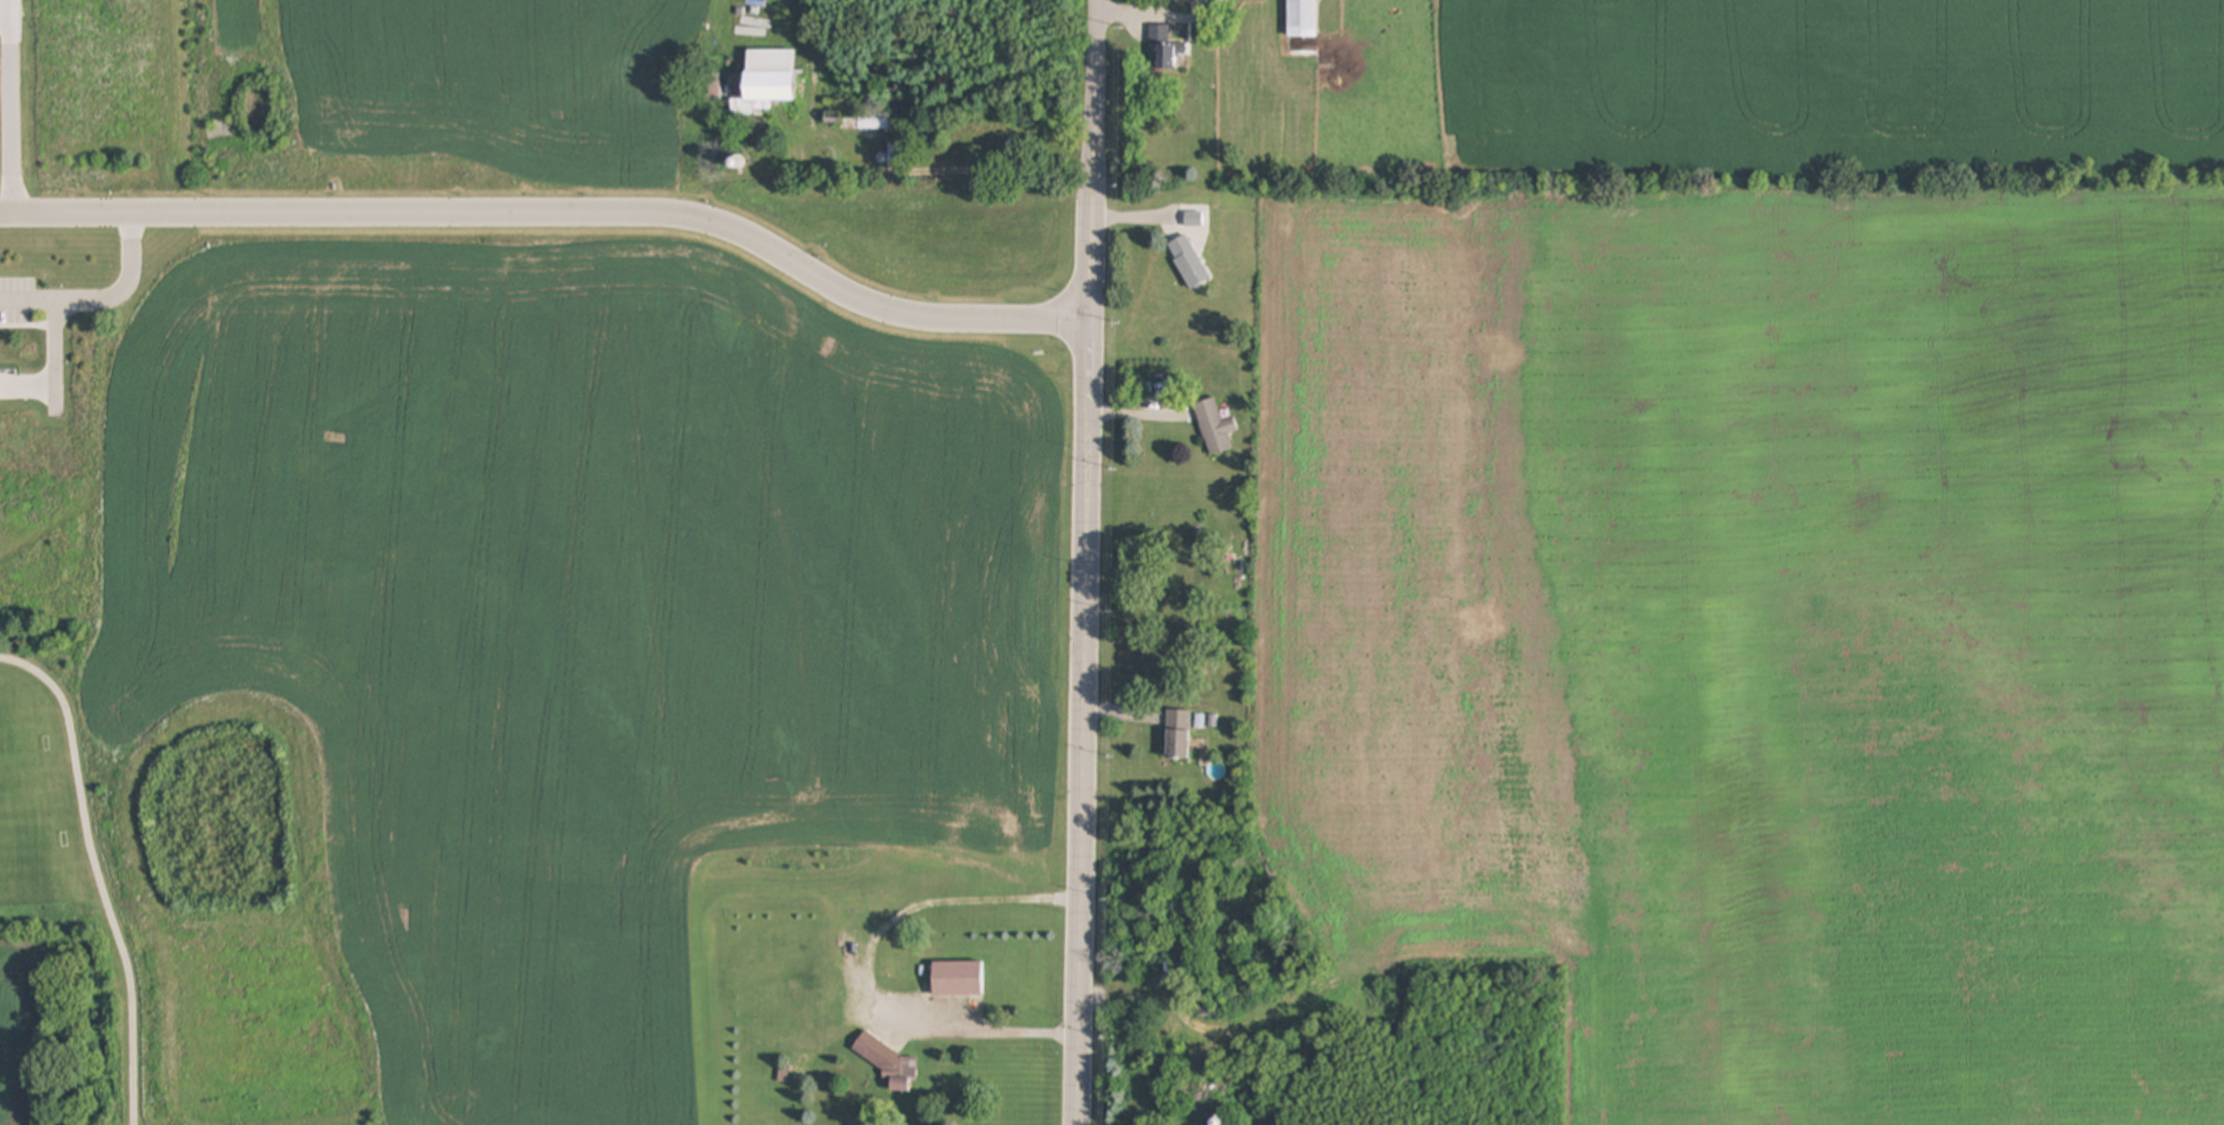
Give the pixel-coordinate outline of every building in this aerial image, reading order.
[(1317,38),(1317,0),(1288,0),(1288,38),(1317,38)] [(1171,27),(1151,26),(1151,73),(1176,73),(1177,56),(1186,56),(1186,46),(1171,46),(1171,27)] [(773,113),(773,104),(797,104),(796,52),(748,52),(748,75),(731,75),(731,113),(773,113)] [(721,102),(721,77),(698,77),(698,102),(721,102)] [(876,114),(857,114),(857,129),(877,129),(876,114)] [(1192,290),(1211,279),(1186,234),(1168,245),(1192,290)] [(1235,418),(1222,422),(1216,398),(1195,405),(1210,457),(1232,451),(1228,435),(1239,432),(1235,418)] [(1192,710),(1168,710),(1168,759),(1192,759),(1192,710)] [(984,996),(984,962),(933,962),(933,996),(984,996)] [(911,1093),(911,1085),(917,1077),(918,1058),(906,1058),(865,1033),(864,1033),(852,1054),(892,1078),(892,1092),(911,1093)]
